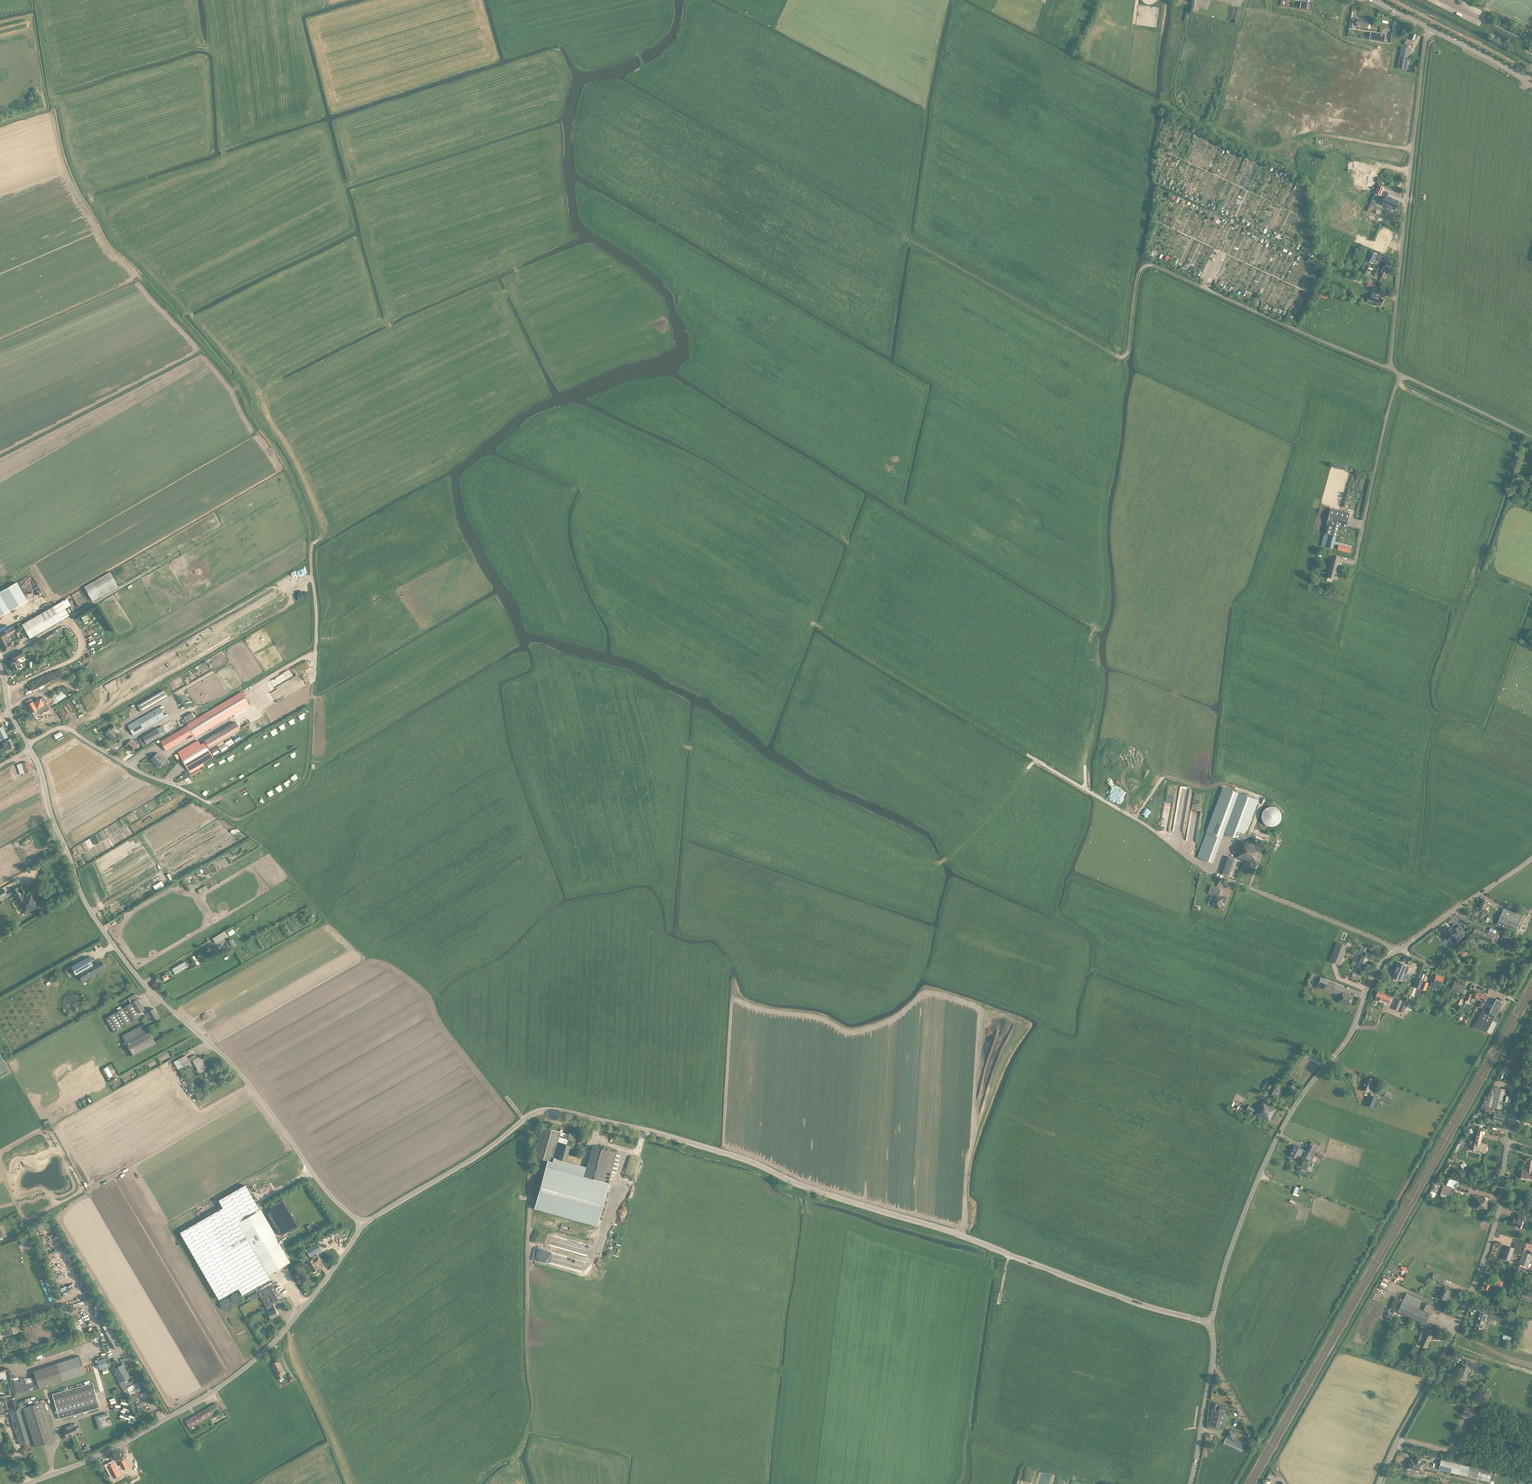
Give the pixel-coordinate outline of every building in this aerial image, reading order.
[(1355,27),(1355,26),(1367,28),(1369,20),(1356,18),(1356,19),(1352,18),(1351,27),(1355,27)] [(1404,43),(1408,45),(1409,43),(1412,45),(1414,40),(1417,34),(1409,31),(1404,43)] [(1369,39),(1384,41),(1385,34),(1372,32),(1370,32),(1369,35),(1369,39)] [(1397,68),(1406,70),(1410,48),(1401,46),(1397,68)] [(1382,194),(1380,200),(1383,201),(1382,204),(1387,206),(1386,208),(1390,209),(1390,208),(1394,210),(1398,201),(1394,199),(1394,198),(1393,198),(1393,199),(1392,198),(1391,197),(1391,198),(1387,196),(1382,194)] [(1369,260),(1373,262),(1376,253),(1370,250),(1366,260),(1369,262),(1369,260)] [(1374,275),(1378,276),(1378,275),(1381,276),(1384,278),(1389,268),(1387,267),(1388,264),(1382,261),(1381,265),(1382,265),(1381,269),(1377,267),(1374,275)] [(1375,303),(1380,305),(1383,299),(1380,298),(1380,297),(1378,296),(1378,297),(1375,296),(1376,293),(1377,294),(1379,289),(1374,287),(1376,282),(1368,279),(1366,284),(1372,286),(1370,291),(1372,292),(1371,295),(1369,294),(1367,298),(1366,301),(1374,305),(1375,303)] [(1335,537),(1338,527),(1345,529),(1349,513),(1330,508),(1321,545),(1329,547),(1332,548),(1335,537)] [(1332,548),(1349,552),(1350,548),(1334,543),(1332,548)] [(1336,573),(1340,562),(1338,561),(1339,556),(1330,554),(1328,560),(1330,560),(1327,572),(1328,572),(1327,576),(1336,579),(1338,573),(1336,573)] [(0,591),(0,595),(9,610),(26,600),(16,582),(0,591)] [(3,614),(9,610),(0,595),(0,615),(3,614)] [(60,601),(64,608),(70,605),(66,598),(60,601)] [(68,615),(64,608),(60,601),(52,606),(60,619),(60,620),(68,615)] [(52,605),(38,614),(21,624),(29,638),(60,619),(52,606),(52,605)] [(0,633),(0,642),(5,650),(9,648),(9,649),(13,647),(12,644),(12,643),(11,643),(10,642),(7,644),(3,637),(6,635),(4,631),(0,633)] [(12,658),(8,660),(10,664),(14,670),(15,670),(19,667),(18,667),(20,666),(18,662),(16,659),(23,655),(24,655),(21,650),(15,653),(13,654),(10,656),(12,658)] [(141,711),(167,696),(163,689),(137,704),(141,711)] [(188,724),(188,726),(161,742),(167,751),(194,735),(195,737),(250,704),(243,691),(188,724)] [(27,700),(25,701),(31,712),(34,717),(37,715),(43,712),(49,708),(45,702),(42,697),(33,701),(32,700),(31,700),(30,698),(27,700)] [(164,717),(158,706),(127,725),(133,735),(164,717)] [(187,723),(195,719),(191,712),(184,717),(187,723)] [(240,729),(235,721),(204,740),(205,743),(208,748),(240,729)] [(115,726),(113,724),(105,733),(112,740),(115,737),(117,734),(119,732),(115,728),(116,727),(115,726)] [(142,736),(142,737),(146,744),(161,735),(160,734),(165,731),(161,725),(157,728),(142,736)] [(1,743),(0,743),(0,745),(3,751),(13,746),(10,738),(8,739),(1,726),(0,726),(0,741),(1,743)] [(132,742),(130,740),(125,745),(132,751),(137,745),(132,741),(132,742)] [(199,740),(179,752),(192,773),(201,768),(200,765),(214,756),(208,748),(205,743),(203,744),(199,740)] [(158,753),(151,760),(154,763),(155,762),(160,767),(167,760),(164,757),(162,758),(158,753)] [(29,771),(26,761),(17,764),(21,773),(29,771)] [(1223,786),(1207,832),(1221,837),(1223,833),(1234,837),(1237,830),(1245,833),(1257,799),(1223,786)] [(1221,837),(1207,832),(1197,857),(1212,862),(1221,837)] [(1235,856),(1257,864),(1263,848),(1242,840),(1240,845),(1239,845),(1235,856)] [(1228,856),(1222,873),(1235,878),(1241,861),(1228,856)] [(169,872),(150,882),(155,891),(173,880),(169,872)] [(1209,890),(1216,892),(1219,893),(1221,888),(1211,885),(1209,890)] [(3,889),(0,890),(0,900),(12,893),(24,913),(38,905),(30,892),(23,897),(17,887),(11,891),(6,894),(3,889)] [(1211,906),(1219,909),(1224,897),(1215,894),(1211,906)] [(1481,908),(1480,911),(1486,914),(1488,910),(1484,908),(1488,900),(1482,898),(1478,906),(1481,908)] [(1504,930),(1506,924),(1516,928),(1522,916),(1503,908),(1495,926),(1504,930)] [(1463,934),(1457,926),(1454,928),(1453,927),(1452,928),(1451,927),(1445,932),(1446,933),(1445,934),(1449,940),(1451,939),(1453,942),(1463,934)] [(1479,937),(1490,942),(1494,933),(1487,930),(1486,933),(1474,928),(1472,934),(1479,937)] [(224,930),(212,938),(215,943),(227,935),(224,930)] [(1500,939),(1509,943),(1511,940),(1516,942),(1518,938),(1513,936),(1504,931),(1500,939)] [(1328,961),(1340,965),(1347,946),(1336,941),(1328,961)] [(1359,967),(1361,962),(1365,964),(1368,954),(1364,952),(1366,948),(1361,946),(1359,950),(1357,954),(1360,955),(1358,960),(1357,960),(1354,959),(1352,964),(1359,967)] [(92,965),(87,956),(70,966),(74,974),(77,973),(77,974),(77,973),(81,971),(84,977),(104,966),(101,961),(92,966),(92,965)] [(184,961),(171,968),(175,974),(188,966),(184,961)] [(1394,972),(1392,976),(1402,981),(1409,967),(1403,964),(1400,963),(1399,962),(1398,962),(1394,970),(1395,970),(1394,973),(1394,972)] [(1351,978),(1358,980),(1361,975),(1353,972),(1351,978)] [(1430,983),(1440,987),(1441,984),(1444,977),(1435,974),(1434,978),(1432,978),(1430,983)] [(1342,986),(1335,984),(1318,977),(1315,985),(1315,986),(1318,987),(1323,989),(1331,992),(1333,989),(1340,991),(1342,986)] [(1417,977),(1413,986),(1419,989),(1423,979),(1417,977)] [(151,985),(155,989),(160,985),(157,982),(156,981),(151,985)] [(1451,989),(1461,993),(1464,985),(1454,981),(1451,989)] [(1384,1000),(1388,1002),(1390,996),(1384,993),(1384,994),(1377,991),(1375,996),(1376,996),(1375,998),(1375,999),(1375,1000),(1377,1001),(1378,1000),(1379,1000),(1379,999),(1384,1001),(1384,1000)] [(1478,1000),(1481,993),(1476,991),(1473,998),(1471,997),(1470,1001),(1474,1003),(1475,999),(1478,1000)] [(1339,1001),(1349,1005),(1353,995),(1343,992),(1342,995),(1341,995),(1339,1001)] [(114,1032),(122,1027),(140,1016),(138,1013),(144,1009),(135,993),(128,998),(131,1002),(105,1018),(114,1032)] [(1482,1005),(1483,1002),(1484,999),(1487,1000),(1488,996),(1486,995),(1481,993),(1478,1000),(1480,1001),(1478,1006),(1481,1007),(1482,1005)] [(1496,1022),(1492,1020),(1502,1002),(1500,1000),(1501,998),(1499,997),(1498,999),(1496,998),(1489,1011),(1483,1008),(1473,1027),(1486,1031),(1490,1034),(1496,1022)] [(1407,1003),(1397,999),(1392,1008),(1403,1013),(1407,1003)] [(153,1008),(147,1011),(153,1020),(159,1017),(153,1008)] [(122,1035),(133,1055),(155,1043),(144,1023),(122,1035)] [(186,1055),(178,1058),(183,1066),(190,1062),(189,1061),(192,1060),(199,1072),(206,1068),(202,1062),(202,1061),(199,1056),(197,1057),(195,1054),(187,1058),(186,1055)] [(9,1072),(0,1056),(0,1077),(9,1072)] [(1367,1077),(1362,1089),(1368,1091),(1369,1089),(1371,1090),(1374,1082),(1372,1081),(1373,1079),(1367,1077)] [(1267,1093),(1272,1085),(1265,1081),(1260,1089),(1267,1093)] [(1277,1097),(1281,1088),(1275,1085),(1271,1094),(1277,1097)] [(1487,1095),(1481,1104),(1484,1105),(1501,1109),(1505,1089),(1495,1087),(1493,1096),(1487,1095)] [(1370,1095),(1366,1105),(1372,1108),(1374,1103),(1378,1105),(1381,1099),(1370,1095)] [(1253,1110),(1252,1112),(1255,1114),(1268,1121),(1276,1108),(1263,1101),(1261,1104),(1260,1104),(1257,1110),(1254,1109),(1253,1110)] [(1485,1106),(1483,1113),(1491,1115),(1493,1115),(1492,1119),(1491,1121),(1500,1123),(1501,1121),(1502,1121),(1503,1114),(1493,1112),(1491,1112),(1492,1108),(1485,1106)] [(560,1131),(541,1126),(533,1156),(547,1160),(552,1161),(551,1164),(563,1167),(565,1160),(571,1140),(574,1141),(575,1137),(576,1134),(569,1132),(568,1134),(560,1131)] [(1470,1140),(1469,1144),(1473,1145),(1472,1150),(1485,1153),(1485,1151),(1486,1151),(1487,1150),(1488,1147),(1487,1146),(1486,1146),(1487,1144),(1480,1142),(1482,1133),(1483,1130),(1482,1130),(1483,1127),(1478,1126),(1477,1129),(1476,1132),(1474,1141),(1470,1140)] [(1310,1144),(1303,1156),(1311,1160),(1318,1146),(1311,1142),(1310,1144)] [(615,1152),(592,1145),(586,1167),(583,1176),(606,1182),(615,1152)] [(1293,1145),(1288,1154),(1294,1157),(1297,1152),(1300,1154),(1303,1150),(1299,1148),(1293,1145)] [(1531,1178),(1531,1175),(1531,1170),(1531,1167),(1531,1159),(1527,1159),(1526,1169),(1521,1168),(1520,1178),(1521,1178),(1522,1178),(1525,1178),(1531,1178)] [(534,1207),(597,1224),(608,1183),(606,1182),(583,1176),(586,1167),(565,1160),(563,1167),(551,1164),(552,1161),(547,1160),(534,1207)] [(1446,1184),(1455,1187),(1457,1181),(1448,1178),(1446,1184)] [(1435,1194),(1441,1184),(1436,1181),(1430,1191),(1435,1194)] [(1457,1182),(1455,1188),(1467,1192),(1469,1186),(1457,1182)] [(222,1206),(179,1231),(180,1232),(219,1299),(229,1293),(238,1288),(242,1294),(270,1278),(267,1274),(268,1274),(237,1222),(259,1209),(254,1201),(251,1195),(245,1184),(244,1183),(218,1199),(218,1200),(222,1206)] [(1443,1184),(1440,1193),(1448,1196),(1451,1187),(1443,1184)] [(1486,1209),(1487,1197),(1474,1196),(1474,1197),(1476,1199),(1476,1207),(1484,1207),(1486,1209)] [(259,1209),(237,1222),(268,1274),(289,1261),(259,1209)] [(1514,1227),(1518,1228),(1519,1227),(1522,1220),(1524,1220),(1525,1215),(1517,1212),(1515,1217),(1513,1217),(1511,1224),(1515,1226),(1514,1227)] [(1506,1245),(1502,1258),(1509,1260),(1512,1252),(1521,1255),(1523,1251),(1520,1250),(1521,1247),(1524,1248),(1525,1244),(1526,1241),(1520,1240),(1520,1242),(1518,1246),(1514,1245),(1513,1247),(1506,1245)] [(312,1260),(305,1263),(309,1270),(311,1269),(312,1272),(319,1268),(316,1263),(321,1261),(317,1254),(313,1257),(312,1255),(321,1249),(317,1242),(306,1249),(312,1260)] [(1518,1263),(1527,1267),(1531,1254),(1531,1253),(1531,1251),(1528,1250),(1527,1252),(1523,1251),(1521,1255),(1518,1263)] [(1433,1273),(1430,1278),(1442,1284),(1444,1278),(1433,1273)] [(1495,1277),(1492,1284),(1494,1285),(1493,1287),(1499,1289),(1502,1280),(1495,1277)] [(1491,1293),(1493,1287),(1494,1285),(1492,1284),(1490,1284),(1491,1281),(1486,1279),(1482,1289),(1491,1293)] [(264,1303),(266,1307),(272,1303),(278,1300),(274,1292),(270,1285),(258,1292),(262,1299),(264,1303)] [(1436,1295),(1446,1300),(1450,1291),(1444,1288),(1443,1290),(1439,1288),(1436,1295)] [(93,1294),(90,1289),(84,1292),(87,1297),(93,1294)] [(1531,1302),(1531,1293),(1523,1290),(1520,1299),(1531,1302)] [(1389,1307),(1391,1308),(1397,1311),(1424,1324),(1433,1305),(1406,1292),(1402,1300),(1394,1296),(1389,1307)] [(276,1311),(274,1307),(273,1306),(272,1303),(266,1307),(269,1311),(267,1311),(271,1318),(278,1314),(276,1311)] [(63,1310),(64,1314),(73,1310),(71,1306),(71,1304),(66,1305),(67,1308),(63,1310)] [(1489,1310),(1488,1314),(1487,1318),(1493,1320),(1494,1319),(1497,1320),(1499,1314),(1489,1310)] [(1473,1326),(1482,1329),(1487,1314),(1478,1311),(1473,1326)] [(105,1313),(99,1317),(102,1323),(108,1319),(105,1313)] [(82,1332),(79,1324),(77,1319),(75,1315),(70,1317),(76,1334),(82,1332)] [(16,1332),(15,1326),(15,1325),(6,1327),(7,1334),(16,1332)] [(1422,1337),(1419,1336),(1418,1339),(1421,1340),(1419,1344),(1426,1347),(1432,1334),(1430,1333),(1431,1330),(1426,1327),(1424,1331),(1425,1331),(1422,1337)] [(114,1330),(109,1333),(107,1334),(116,1352),(124,1348),(114,1330)] [(1481,1346),(1469,1342),(1467,1350),(1484,1355),(1485,1351),(1480,1349),(1481,1346)] [(1485,1351),(1484,1355),(1501,1360),(1504,1353),(1492,1349),(1491,1353),(1485,1351)] [(79,1355),(32,1370),(34,1377),(12,1382),(15,1394),(38,1388),(85,1373),(79,1355)] [(276,1375),(278,1379),(282,1377),(280,1373),(283,1371),(278,1360),(271,1364),(277,1374),(276,1375)] [(1459,1374),(1458,1373),(1457,1378),(1465,1380),(1466,1376),(1469,1377),(1472,1369),(1480,1372),(1482,1365),(1475,1363),(1466,1360),(1465,1365),(1461,1364),(1459,1374)] [(112,1367),(111,1368),(113,1370),(115,1373),(120,1382),(121,1382),(123,1387),(132,1382),(126,1371),(122,1364),(118,1366),(117,1366),(116,1364),(112,1366),(112,1367)] [(92,1382),(51,1393),(55,1406),(58,1418),(99,1407),(95,1395),(92,1382)] [(1485,1389),(1482,1398),(1487,1400),(1490,1391),(1485,1389)] [(17,1407),(15,1399),(14,1397),(8,1399),(11,1409),(15,1407),(17,1407)] [(43,1401),(22,1407),(34,1446),(54,1440),(43,1401)] [(196,1413),(185,1420),(189,1427),(186,1429),(191,1437),(194,1436),(191,1430),(196,1427),(194,1424),(219,1409),(215,1402),(196,1413)] [(1208,1424),(1219,1428),(1220,1423),(1224,1425),(1227,1415),(1217,1412),(1218,1411),(1225,1413),(1226,1407),(1220,1405),(1220,1403),(1217,1403),(1214,1402),(1211,1410),(1212,1411),(1208,1424)] [(1468,1427),(1477,1430),(1483,1412),(1465,1406),(1462,1414),(1469,1417),(1469,1418),(1470,1420),(1471,1420),(1468,1427)] [(18,1409),(9,1412),(19,1444),(22,1443),(29,1441),(19,1409),(18,1409)] [(63,1432),(62,1433),(64,1438),(71,1435),(71,1434),(73,1434),(72,1433),(77,1431),(73,1423),(64,1426),(65,1429),(62,1430),(63,1432)] [(1229,1430),(1226,1437),(1233,1440),(1236,1433),(1229,1430)] [(1225,1438),(1223,1444),(1241,1452),(1245,1443),(1234,1438),(1233,1441),(1225,1438)] [(1415,1470),(1416,1471),(1418,1471),(1419,1471),(1420,1470),(1421,1470),(1423,1463),(1420,1462),(1421,1457),(1415,1455),(1414,1460),(1410,1459),(1408,1467),(1415,1469),(1415,1470)] [(113,1461),(106,1465),(107,1467),(110,1471),(112,1475),(119,1472),(116,1468),(121,1465),(123,1469),(128,1466),(123,1458),(121,1460),(119,1461),(120,1464),(116,1466),(113,1461)] [(1438,1469),(1489,1481),(1491,1472),(1441,1459),(1438,1469)]
